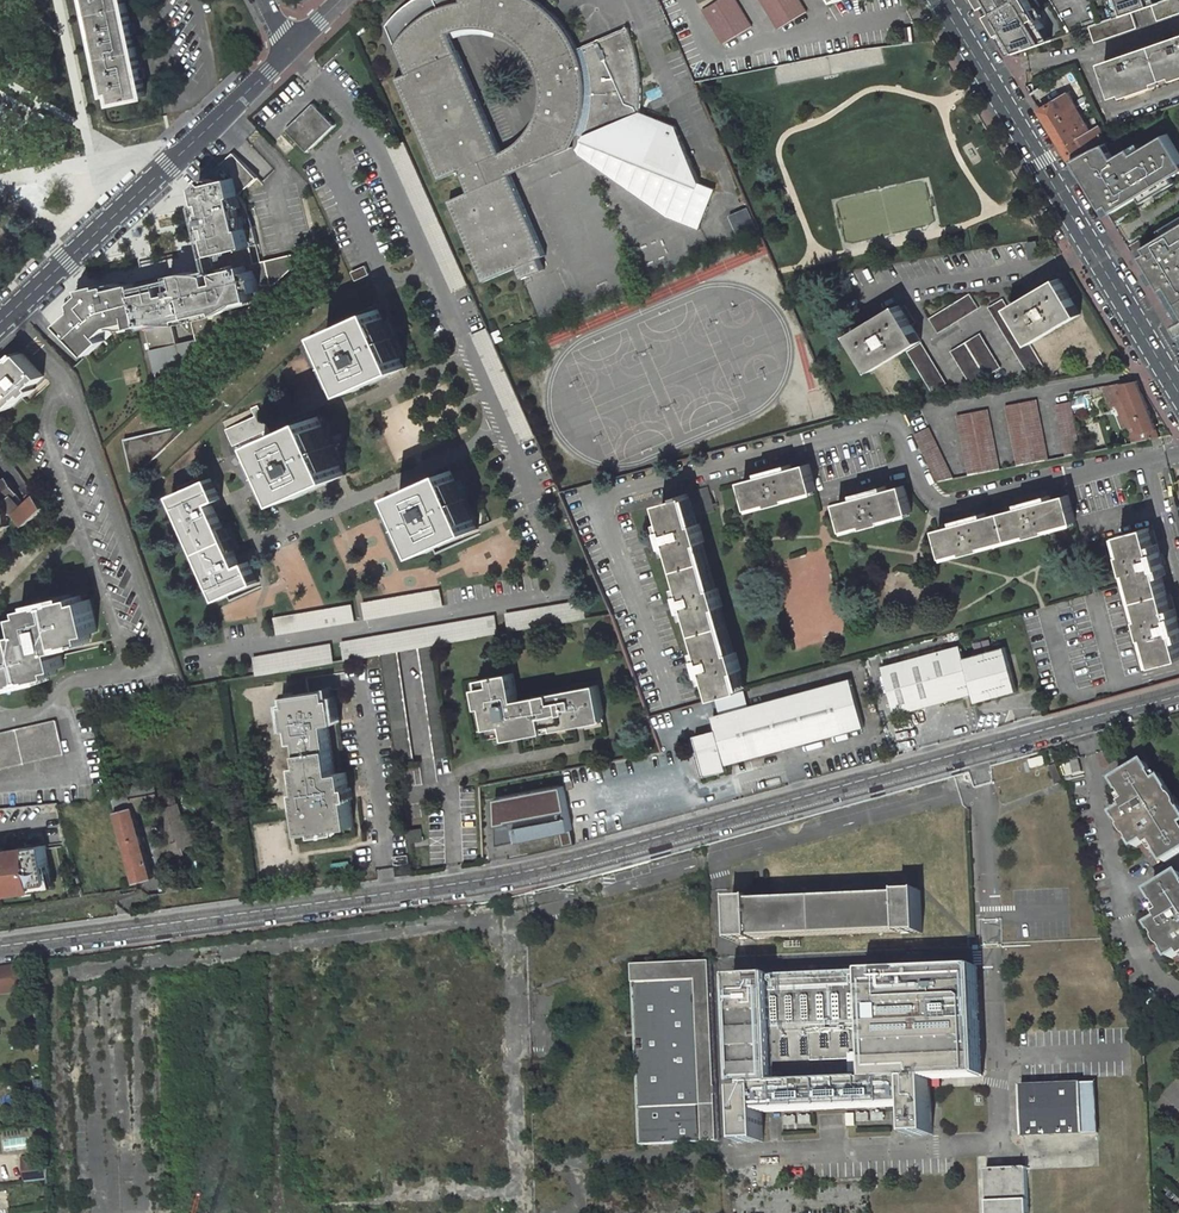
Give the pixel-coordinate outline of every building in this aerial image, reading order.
[(109,94),(114,93),(116,103),(146,96),(126,0),(90,0),(108,87),(109,94)] [(397,48),(406,34),(418,24),(431,14),(445,8),(461,4),(461,0),(414,0),(405,7),(394,17),(387,26),(397,48)] [(397,48),(406,70),(396,75),(441,179),(460,172),(469,192),(450,201),(485,282),(517,268),(522,279),(544,270),(539,258),(546,256),(511,175),(492,183),(482,161),(502,153),(450,32),(456,30),(467,27),(477,27),(488,28),(499,31),(508,35),(513,38),(521,45),(528,53),(534,62),(536,67),(540,78),(541,88),(541,99),(539,110),(536,117),(578,134),(584,136),(701,183),(676,126),(640,112),(642,101),(642,90),(642,79),(640,69),(639,60),(636,50),(632,38),(628,28),(577,49),(573,39),(567,30),(562,24),(553,13),(541,4),(536,0),(461,0),(461,4),(445,8),(431,14),(418,24),(406,34),(397,48)] [(736,0),(719,0),(703,10),(724,44),(753,26),(736,0)] [(800,0),(760,0),(778,29),(806,11),(800,0)] [(984,8),(991,4),(994,10),(988,14),(1000,35),(1005,32),(1017,52),(1027,49),(1046,42),(1035,23),(1040,20),(1028,0),(979,0),(984,8)] [(1127,14),(1132,12),(1152,5),(1150,0),(1122,0),(1127,14)] [(1178,13),(1178,0),(1167,0),(1152,5),(1158,21),(1178,13)] [(1095,42),(1137,28),(1132,12),(1127,14),(1090,27),(1095,42)] [(1052,40),(1040,20),(1035,23),(1046,42),(1052,40)] [(902,28),(904,44),(914,43),(912,27),(902,28)] [(1005,32),(1000,35),(1012,54),(1017,52),(1005,32)] [(1105,63),(1116,96),(1178,74),(1178,37),(1105,63)] [(881,47),(774,67),(778,85),(884,64),(881,47)] [(1092,131),(1068,94),(1040,111),(1072,162),(1075,160),(1095,148),(1107,143),(1108,143),(1103,130),(1101,126),(1092,131)] [(335,125),(313,102),(285,129),(307,152),(308,151),(312,148),(335,125)] [(511,175),(571,148),(578,134),(536,117),(535,120),(530,129),(523,138),(515,145),(511,148),(502,153),(482,161),(492,183),(511,175)] [(1105,209),(1111,205),(1114,211),(1139,196),(1142,202),(1175,182),(1172,176),(1178,172),(1178,153),(1167,133),(1145,147),(1135,153),(1132,147),(1116,156),(1107,143),(1095,148),(1075,160),(1105,209)] [(701,183),(584,136),(579,148),(581,154),(670,216),(701,229),(718,189),(701,183)] [(1132,147),(1135,153),(1145,147),(1141,141),(1132,147)] [(220,319),(232,316),(233,322),(240,320),(265,297),(268,292),(268,290),(268,288),(268,287),(268,285),(267,284),(266,283),(265,282),(264,281),(262,280),(261,280),(258,263),(253,265),(250,250),(253,249),(253,247),(260,246),(255,227),(246,230),(245,227),(236,229),(234,222),(248,219),(247,212),(250,211),(246,203),(241,196),(260,179),(237,154),(201,187),(208,213),(204,214),(204,226),(205,230),(212,228),(215,237),(212,237),(222,275),(213,277),(213,274),(197,273),(183,274),(172,276),(174,286),(165,288),(164,278),(158,280),(160,289),(147,292),(146,291),(139,293),(146,323),(162,392),(185,370),(171,310),(179,308),(182,319),(194,317),(197,330),(221,324),(220,319)] [(1114,211),(1111,205),(1105,209),(1108,215),(1114,211)] [(750,207),(730,215),(739,238),(759,229),(750,207)] [(248,219),(234,222),(236,229),(245,227),(246,230),(255,227),(253,217),(250,211),(247,212),(248,219)] [(1139,250),(1143,256),(1152,270),(1146,274),(1153,284),(1158,281),(1164,290),(1168,298),(1178,316),(1178,218),(1159,231),(1162,236),(1146,246),(1139,250)] [(1039,257),(1037,241),(1027,242),(1030,259),(1039,257)] [(298,246),(301,254),(304,261),(304,262),(315,251),(312,243),(298,246)] [(265,297),(304,261),(301,254),(258,263),(261,280),(262,280),(264,281),(265,282),(266,283),(267,284),(268,285),(268,287),(268,288),(268,290),(268,292),(265,297)] [(370,275),(366,266),(352,272),(356,281),(370,275)] [(164,278),(165,288),(174,286),(172,276),(164,278)] [(1071,298),(1059,278),(1009,308),(1031,344),(1080,314),(1071,298)] [(94,297),(86,305),(83,303),(76,305),(77,309),(63,324),(89,352),(91,354),(107,340),(102,335),(113,325),(114,328),(127,328),(136,326),(146,323),(139,293),(136,283),(111,289),(110,285),(102,287),(101,284),(90,287),(94,297)] [(85,293),(75,302),(76,305),(83,303),(86,305),(94,297),(90,287),(84,288),(85,293)] [(979,308),(969,293),(929,318),(938,333),(979,308)] [(1044,367),(1002,299),(988,307),(1030,376),(1044,367)] [(920,341),(899,305),(863,327),(850,335),(872,370),(920,341)] [(405,367),(379,310),(327,333),(353,391),(376,380),(405,367)] [(203,355),(240,320),(233,322),(232,316),(220,319),(221,324),(197,330),(201,349),(203,355)] [(1101,328),(1080,342),(1094,363),(1115,349),(1101,328)] [(980,333),(951,351),(971,385),(1001,368),(980,333)] [(946,383),(921,342),(906,351),(931,392),(946,383)] [(22,353),(10,365),(2,372),(0,374),(0,397),(10,408),(22,397),(27,393),(29,395),(36,389),(33,386),(44,376),(22,353)] [(1125,430),(1130,428),(1135,441),(1151,438),(1160,436),(1137,381),(1119,384),(1119,383),(1103,386),(1104,393),(1110,408),(1118,405),(1121,415),(1119,416),(1125,430)] [(1005,406),(1017,465),(1048,459),(1036,399),(1005,406)] [(1081,452),(1071,402),(1056,405),(1066,455),(1081,452)] [(233,446),(263,432),(266,439),(272,436),(259,405),(252,408),(256,416),(226,430),(233,446)] [(957,415),(969,475),(1000,469),(988,409),(957,415)] [(345,475),(319,417),(289,430),(267,440),(293,498),(319,486),(345,475)] [(134,478),(167,446),(193,423),(148,433),(124,439),(134,478)] [(914,434),(937,481),(954,478),(929,427),(916,433),(914,434)] [(815,485),(809,463),(791,468),(790,464),(760,472),(761,476),(743,481),(744,483),(751,508),(770,503),(771,505),(789,500),(788,498),(817,490),(815,485)] [(479,527),(453,470),(434,478),(400,493),(426,551),(434,547),(479,527)] [(201,551),(230,539),(213,501),(221,498),(213,478),(177,494),(175,494),(201,551)] [(0,482),(0,532),(1,531),(3,530),(4,529),(6,527),(7,525),(8,522),(9,519),(9,517),(9,514),(18,515),(28,525),(46,508),(37,495),(26,505),(23,508),(18,501),(21,499),(6,479),(1,483),(0,482)] [(912,512),(905,485),(887,490),(886,485),(855,494),(856,498),(839,503),(846,529),(865,524),(866,527),(884,522),(883,519),(912,512)] [(1002,512),(1010,539),(1029,534),(1030,537),(1049,531),(1048,528),(1076,520),(1076,517),(1069,493),(1051,498),(1050,494),(1020,502),(1021,506),(1002,512)] [(678,563),(705,556),(700,537),(703,536),(697,517),(694,518),(688,495),(661,502),(666,520),(662,521),(670,552),(675,551),(678,563)] [(18,501),(23,508),(26,505),(21,499),(18,501)] [(1010,539),(1002,512),(986,516),(985,512),(955,520),(956,524),(938,529),(945,557),(964,551),(965,555),(984,550),(983,547),(1010,539)] [(1140,599),(1167,592),(1162,576),(1166,575),(1160,551),(1155,552),(1149,527),(1122,534),(1127,553),(1124,554),(1129,573),(1132,572),(1140,599)] [(230,539),(201,551),(221,598),(228,595),(258,582),(250,562),(242,566),(230,539)] [(697,631),(724,623),(719,604),(722,603),(717,585),(714,586),(705,556),(678,563),(685,587),(680,588),(689,618),(693,617),(697,631)] [(386,599),(363,603),(366,619),(444,607),(441,590),(386,599)] [(1140,599),(1145,618),(1142,619),(1147,637),(1150,636),(1157,665),(1178,659),(1178,622),(1175,608),(1171,609),(1167,592),(1140,599)] [(3,681),(4,686),(57,674),(56,669),(64,667),(62,658),(60,650),(65,649),(64,645),(91,639),(89,634),(98,632),(90,599),(82,600),(81,597),(81,595),(28,607),(29,613),(21,615),(23,625),(25,632),(19,633),(20,639),(14,640),(14,638),(0,642),(0,681),(3,681)] [(586,618),(583,601),(505,614),(508,631),(586,618)] [(355,621),(352,605),(326,610),(294,615),(274,618),(277,634),(355,621)] [(495,616),(342,642),(345,659),(381,653),(397,651),(417,647),(432,644),(498,633),(495,616)] [(724,623),(697,631),(703,649),(699,650),(708,682),(712,681),(717,697),(744,689),(737,665),(740,665),(734,647),(731,648),(724,623)] [(334,661),(331,644),(254,657),(257,674),(334,661)] [(417,647),(434,759),(449,757),(432,644),(417,647)] [(964,658),(960,645),(883,667),(896,715),(968,695),(973,693),(976,703),(1018,691),(1009,661),(1008,656),(1005,647),(964,658)] [(381,653),(398,766),(399,766),(414,764),(397,651),(381,653)] [(509,734),(518,733),(518,735),(519,737),(540,733),(539,729),(565,724),(566,728),(574,727),(585,725),(602,722),(601,718),(603,717),(598,686),(531,698),(519,700),(514,673),(481,678),(481,679),(486,708),(490,728),(494,727),(496,737),(509,734)] [(867,726),(853,678),(716,717),(719,731),(698,738),(709,777),(730,771),(729,766),(867,726)] [(335,773),(328,724),(338,722),(336,709),(332,710),(329,690),(289,696),(291,714),(287,715),(289,729),(298,728),(305,778),(299,779),(303,805),(300,806),(304,833),(316,831),(316,830),(342,826),(342,828),(354,826),(346,772),(335,773)] [(0,733),(0,769),(64,753),(56,719),(0,733)] [(1043,756),(1029,760),(1031,768),(1046,764),(1043,756)] [(1078,759),(1072,761),(1075,773),(1081,771),(1078,759)] [(1117,815),(1137,847),(1147,841),(1150,846),(1155,843),(1167,862),(1178,855),(1178,807),(1162,780),(1158,782),(1146,762),(1116,781),(1128,801),(1124,804),(1127,808),(1117,815)] [(1056,765),(1049,768),(1056,785),(1063,782),(1056,765)] [(564,786),(496,799),(496,846),(560,832),(572,829),(564,786)] [(163,808),(160,794),(149,796),(152,810),(163,808)] [(152,810),(149,796),(133,800),(135,807),(136,813),(152,810)] [(136,813),(135,807),(116,812),(135,883),(154,878),(136,813)] [(184,822),(180,807),(162,811),(166,826),(168,832),(173,851),(184,849),(196,846),(189,821),(184,822)] [(423,841),(421,829),(409,830),(410,843),(423,841)] [(575,844),(572,829),(560,832),(563,847),(575,844)] [(32,890),(32,886),(49,883),(44,846),(0,852),(0,894),(32,890)] [(186,855),(184,849),(173,851),(175,858),(186,855)] [(1153,926),(1173,959),(1178,955),(1178,876),(1152,892),(1164,912),(1160,915),(1163,920),(1153,926)] [(922,933),(921,891),(900,892),(900,895),(758,901),(753,901),(752,898),(732,899),(734,941),(755,940),(755,938),(901,932),(901,934),(922,933)] [(720,1141),(712,962),(634,965),(642,1145),(720,1141)] [(25,964),(0,967),(0,993),(3,993),(7,989),(14,988),(18,991),(28,989),(25,964)] [(977,967),(734,978),(741,1142),(763,1141),(762,1112),(781,1111),(909,1105),(910,1116),(910,1120),(911,1135),(933,1134),(931,1083),(931,1079),(982,1076),(977,967)] [(1095,1084),(1021,1087),(1023,1135),(1023,1137),(1097,1134),(1095,1084)] [(26,1182),(49,1180),(49,1163),(38,1164),(38,1158),(24,1159),(26,1182)] [(979,1212),(1034,1212),(1032,1165),(977,1167),(979,1212)]
